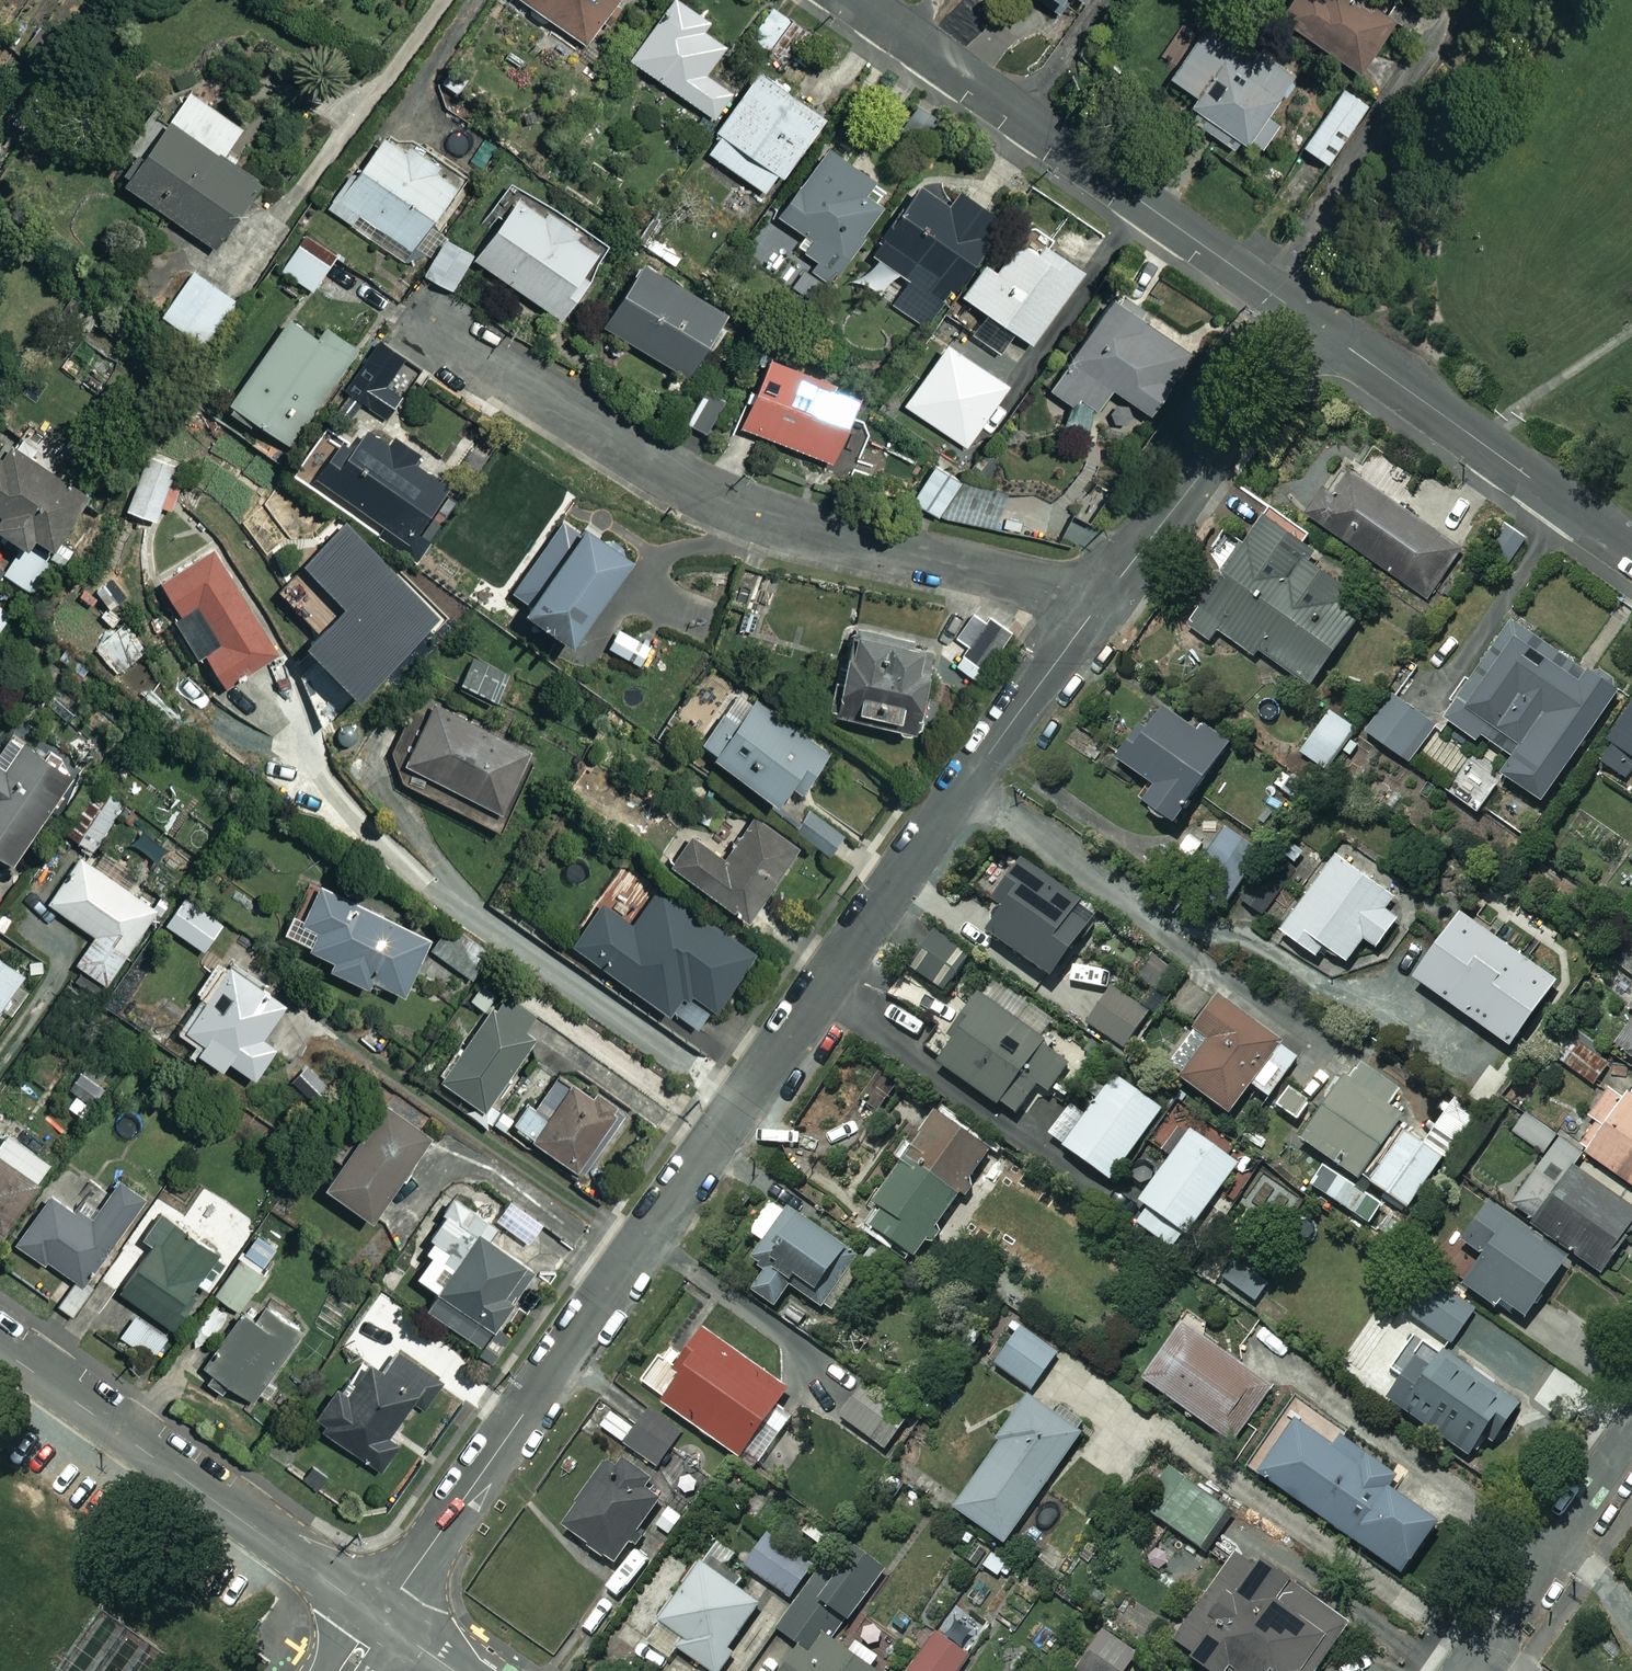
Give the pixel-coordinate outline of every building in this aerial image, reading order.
[(584,43),(603,14),(613,21),(627,0),(520,0),(584,43)] [(679,0),(668,0),(627,58),(711,116),(729,91),(702,72),(722,43),(698,27),(705,18),(679,0)] [(1351,0),(1285,0),(1275,15),(1357,69),(1387,24),(1351,0)] [(792,22),(773,8),(752,37),(770,51),(792,22)] [(1293,77),(1210,18),(1167,78),(1195,98),(1183,114),(1252,163),(1280,123),(1266,113),(1293,77)] [(822,116),(757,71),(703,149),(768,194),(822,116)] [(242,128),(186,89),(141,151),(132,145),(111,174),(210,245),(257,180),(222,155),(242,128)] [(1367,106),(1343,89),(1303,147),(1327,164),(1367,106)] [(428,254),(412,242),(458,180),(408,143),(404,149),(381,132),(326,205),(415,271),(428,254)] [(891,187),(823,143),(776,216),(804,234),(796,247),(817,261),(811,271),(829,282),(891,187)] [(948,202),(921,182),(870,253),(908,281),(892,304),(921,324),(997,218),(957,189),(948,202)] [(571,236),(574,231),(541,208),(538,212),(512,194),(470,256),(559,317),(585,278),(579,274),(594,252),(571,236)] [(960,295),(982,310),(970,328),(999,348),(1011,330),(1030,342),(1080,268),(1018,226),(991,266),(983,261),(960,295)] [(470,252),(443,235),(421,272),(448,289),(470,252)] [(329,265),(298,242),(280,267),(310,290),(329,265)] [(598,323),(681,376),(703,342),(713,348),(726,328),(715,322),(723,310),(640,257),(598,323)] [(234,300),(192,270),(160,314),(202,345),(234,300)] [(1192,355),(1110,298),(1047,388),(1090,418),(1111,389),(1150,416),(1192,355)] [(286,317),(222,408),(244,424),(250,416),(287,443),(355,348),(322,325),(314,336),(286,317)] [(359,373),(401,403),(411,389),(417,394),(431,375),(383,340),(359,373)] [(1006,383),(943,342),(903,405),(966,446),(1006,383)] [(763,353),(736,424),(827,459),(824,466),(848,475),(867,426),(843,417),(854,387),(763,353)] [(703,430),(718,403),(699,392),(684,420),(703,430)] [(334,439),(326,433),(313,451),(308,447),(290,474),(401,550),(445,485),(406,458),(411,451),(393,439),(389,445),(349,417),(334,439)] [(34,593),(56,561),(64,566),(76,549),(59,538),(88,496),(0,437),(0,529),(23,545),(4,573),(34,593)] [(176,464),(148,453),(126,509),(154,520),(176,464)] [(962,475),(937,460),(912,502),(938,517),(962,475)] [(1459,548),(1351,472),(1335,496),(1326,490),(1308,515),(1425,597),(1459,548)] [(1003,494),(962,485),(954,519),(995,529),(1003,494)] [(1321,558),(1264,516),(1187,624),(1210,641),(1217,631),(1253,656),(1257,650),(1308,687),(1352,626),(1325,606),(1341,584),(1315,566),(1321,558)] [(520,608),(565,639),(589,605),(598,612),(612,591),(603,585),(626,552),(581,521),(520,608)] [(279,652),(215,548),(159,582),(179,615),(172,619),(197,658),(203,654),(223,687),(279,652)] [(0,607),(0,628),(10,614),(0,607)] [(972,679),(1008,633),(988,617),(983,622),(974,615),(955,639),(966,648),(953,664),(972,679)] [(1539,799),(1615,688),(1510,619),(1444,718),(1477,740),(1480,735),(1511,757),(1500,773),(1539,799)] [(145,651),(125,626),(97,648),(117,673),(145,651)] [(926,647),(849,628),(829,711),(905,730),(926,647)] [(507,676),(462,654),(451,678),(496,699),(507,676)] [(823,750),(738,689),(720,714),(734,724),(728,733),(712,721),(695,745),(772,800),(788,777),(799,784),(823,750)] [(1431,722),(1393,694),(1365,731),(1404,759),(1431,722)] [(1196,728),(1158,699),(1116,756),(1154,784),(1143,799),(1171,820),(1230,741),(1203,720),(1196,728)] [(1595,758),(1626,778),(1631,769),(1631,701),(1595,758)] [(528,750),(434,702),(404,760),(498,807),(528,750)] [(1355,727),(1329,710),(1302,751),(1328,768),(1355,727)] [(10,860),(75,766),(11,721),(0,736),(0,853),(10,860)] [(117,801),(93,785),(63,833),(87,848),(117,801)] [(794,846),(753,817),(725,858),(690,834),(669,864),(745,917),(794,846)] [(200,844),(179,831),(162,859),(182,872),(200,844)] [(1393,894),(1336,853),(1280,930),(1315,955),(1323,944),(1346,960),(1363,937),(1377,947),(1398,917),(1384,907),(1393,894)] [(156,909),(80,855),(47,901),(94,934),(75,961),(104,982),(156,909)] [(1092,916),(1017,860),(989,898),(1000,906),(983,930),(1047,977),(1092,916)] [(714,1010),(753,954),(659,888),(654,894),(620,870),(598,901),(602,904),(572,946),(671,1015),(673,1011),(694,1026),(708,1006),(714,1010)] [(401,993),(429,938),(394,921),(400,909),(359,888),(353,901),(317,883),(298,921),(315,929),(306,948),(328,959),(325,966),(367,986),(371,978),(401,993)] [(218,928),(180,900),(164,922),(202,950),(218,928)] [(1555,979),(1459,911),(1414,975),(1509,1044),(1555,979)] [(964,951),(934,930),(909,968),(939,988),(964,951)] [(471,977),(481,963),(474,958),(479,950),(455,933),(449,941),(442,936),(432,950),(471,977)] [(1620,963),(1631,972),(1631,947),(1620,963)] [(1168,968),(1149,954),(1134,976),(1152,989),(1168,968)] [(13,1015),(31,990),(15,978),(21,970),(0,955),(0,1005),(13,1015)] [(286,1000),(244,971),(219,1008),(203,997),(182,1027),(201,1041),(195,1050),(220,1067),(226,1058),(253,1077),(275,1045),(262,1036),(286,1000)] [(1209,996),(1190,979),(1164,1010),(1184,1026),(1209,996)] [(535,1017),(481,980),(468,999),(482,1008),(434,1079),(482,1111),(495,1092),(500,1095),(511,1078),(505,1074),(531,1036),(525,1032),(535,1017)] [(1146,1014),(1111,988),(1087,1022),(1122,1048),(1146,1014)] [(1070,1058),(978,996),(934,1061),(1014,1115),(1033,1086),(1046,1094),(1070,1058)] [(1298,1055),(1220,999),(1195,1033),(1208,1042),(1177,1084),(1225,1119),(1250,1085),(1267,1098),(1298,1055)] [(1616,1045),(1631,1057),(1631,1023),(1616,1045)] [(1617,1066),(1568,1034),(1554,1056),(1602,1088),(1617,1066)] [(1361,1059),(1348,1077),(1344,1073),(1299,1139),(1364,1184),(1409,1118),(1395,1108),(1407,1091),(1361,1059)] [(93,1077),(80,1068),(67,1086),(93,1105),(115,1074),(102,1065),(93,1077)] [(566,1085),(551,1075),(539,1093),(552,1102),(543,1116),(527,1105),(511,1130),(582,1176),(624,1113),(570,1078),(566,1085)] [(1164,1113),(1114,1075),(1083,1117),(1069,1106),(1047,1136),(1112,1183),(1164,1113)] [(1612,1081),(1588,1115),(1599,1122),(1581,1148),(1631,1183),(1631,1095),(1612,1081)] [(1452,1100),(1420,1142),(1407,1131),(1369,1181),(1403,1207),(1436,1163),(1440,1167),(1477,1119),(1452,1100)] [(356,1137),(341,1127),(326,1147),(341,1158),(322,1184),(366,1216),(425,1135),(382,1103),(356,1137)] [(1555,1135),(1528,1113),(1514,1130),(1541,1152),(1555,1135)] [(985,1150),(932,1114),(872,1202),(881,1208),(868,1227),(912,1257),(985,1150)] [(0,1125),(0,1233),(51,1162),(0,1125)] [(1236,1163),(1189,1129),(1138,1201),(1146,1207),(1135,1223),(1173,1250),(1236,1163)] [(1551,1148),(1510,1208),(1603,1271),(1631,1227),(1631,1203),(1551,1148)] [(1381,1205),(1324,1167),(1311,1186),(1368,1224),(1381,1205)] [(23,1279),(75,1314),(130,1232),(120,1225),(142,1193),(116,1175),(97,1204),(82,1193),(73,1207),(48,1191),(14,1242),(37,1258),(23,1279)] [(420,1311),(493,1358),(523,1312),(510,1303),(535,1265),(497,1241),(503,1232),(452,1199),(407,1269),(435,1288),(420,1311)] [(764,1268),(749,1291),(772,1306),(785,1284),(831,1313),(866,1259),(771,1199),(749,1233),(762,1241),(750,1260),(764,1268)] [(1565,1258),(1487,1202),(1460,1240),(1481,1256),(1461,1284),(1493,1306),(1497,1301),(1522,1318),(1565,1258)] [(150,1243),(118,1291),(139,1305),(119,1335),(154,1358),(223,1256),(159,1213),(142,1238),(150,1243)] [(225,1335),(204,1368),(251,1398),(299,1324),(250,1293),(265,1269),(243,1255),(201,1319),(225,1335)] [(1265,1278),(1237,1257),(1222,1277),(1249,1298),(1265,1278)] [(1473,1308),(1428,1276),(1403,1310),(1448,1343),(1473,1308)] [(1267,1385),(1180,1323),(1140,1379),(1228,1441),(1267,1385)] [(1061,1356),(1019,1327),(994,1363),(1035,1393),(1061,1356)] [(804,1404),(700,1328),(672,1366),(662,1358),(642,1386),(756,1470),(804,1404)] [(1517,1404),(1419,1333),(1392,1371),(1401,1377),(1386,1398),(1471,1459),(1490,1434),(1494,1437),(1517,1404)] [(335,1384),(314,1413),(325,1421),(320,1427),(380,1469),(399,1443),(386,1434),(411,1398),(424,1407),(443,1381),(396,1347),(381,1369),(366,1359),(344,1390),(335,1384)] [(907,1419),(860,1385),(838,1415),(885,1449),(907,1419)] [(1080,1433),(1025,1396),(996,1439),(999,1441),(953,1508),(1004,1543),(1080,1433)] [(683,1434),(651,1411),(640,1427),(614,1409),(601,1428),(658,1468),(683,1434)] [(1327,1442),(1287,1415),(1250,1469),(1400,1573),(1435,1522),(1384,1487),(1393,1475),(1333,1433),(1327,1442)] [(613,1454),(562,1528),(609,1564),(661,1488),(613,1454)] [(1227,1508),(1168,1467),(1141,1507),(1199,1548),(1227,1508)] [(688,1517),(669,1504),(654,1525),(673,1538),(688,1517)] [(1222,1568),(1176,1639),(1193,1650),(1187,1659),(1205,1670),(1320,1670),(1355,1618),(1300,1583),(1313,1563),(1236,1512),(1206,1557),(1222,1568)] [(768,1592),(728,1565),(737,1553),(715,1538),(658,1622),(682,1638),(676,1648),(710,1670),(711,1670),(727,1648),(745,1660),(776,1615),(760,1604),(768,1592)] [(807,1571),(765,1541),(746,1567),(788,1598),(807,1571)] [(854,1548),(830,1579),(820,1572),(774,1633),(792,1647),(774,1670),(883,1670),(832,1640),(877,1566),(854,1548)] [(645,1561),(628,1549),(599,1590),(616,1603),(645,1561)] [(1101,1629),(1073,1669),(1076,1670),(1120,1670),(1134,1652),(1101,1629)] [(967,1658),(934,1635),(908,1670),(958,1670),(967,1658)]
